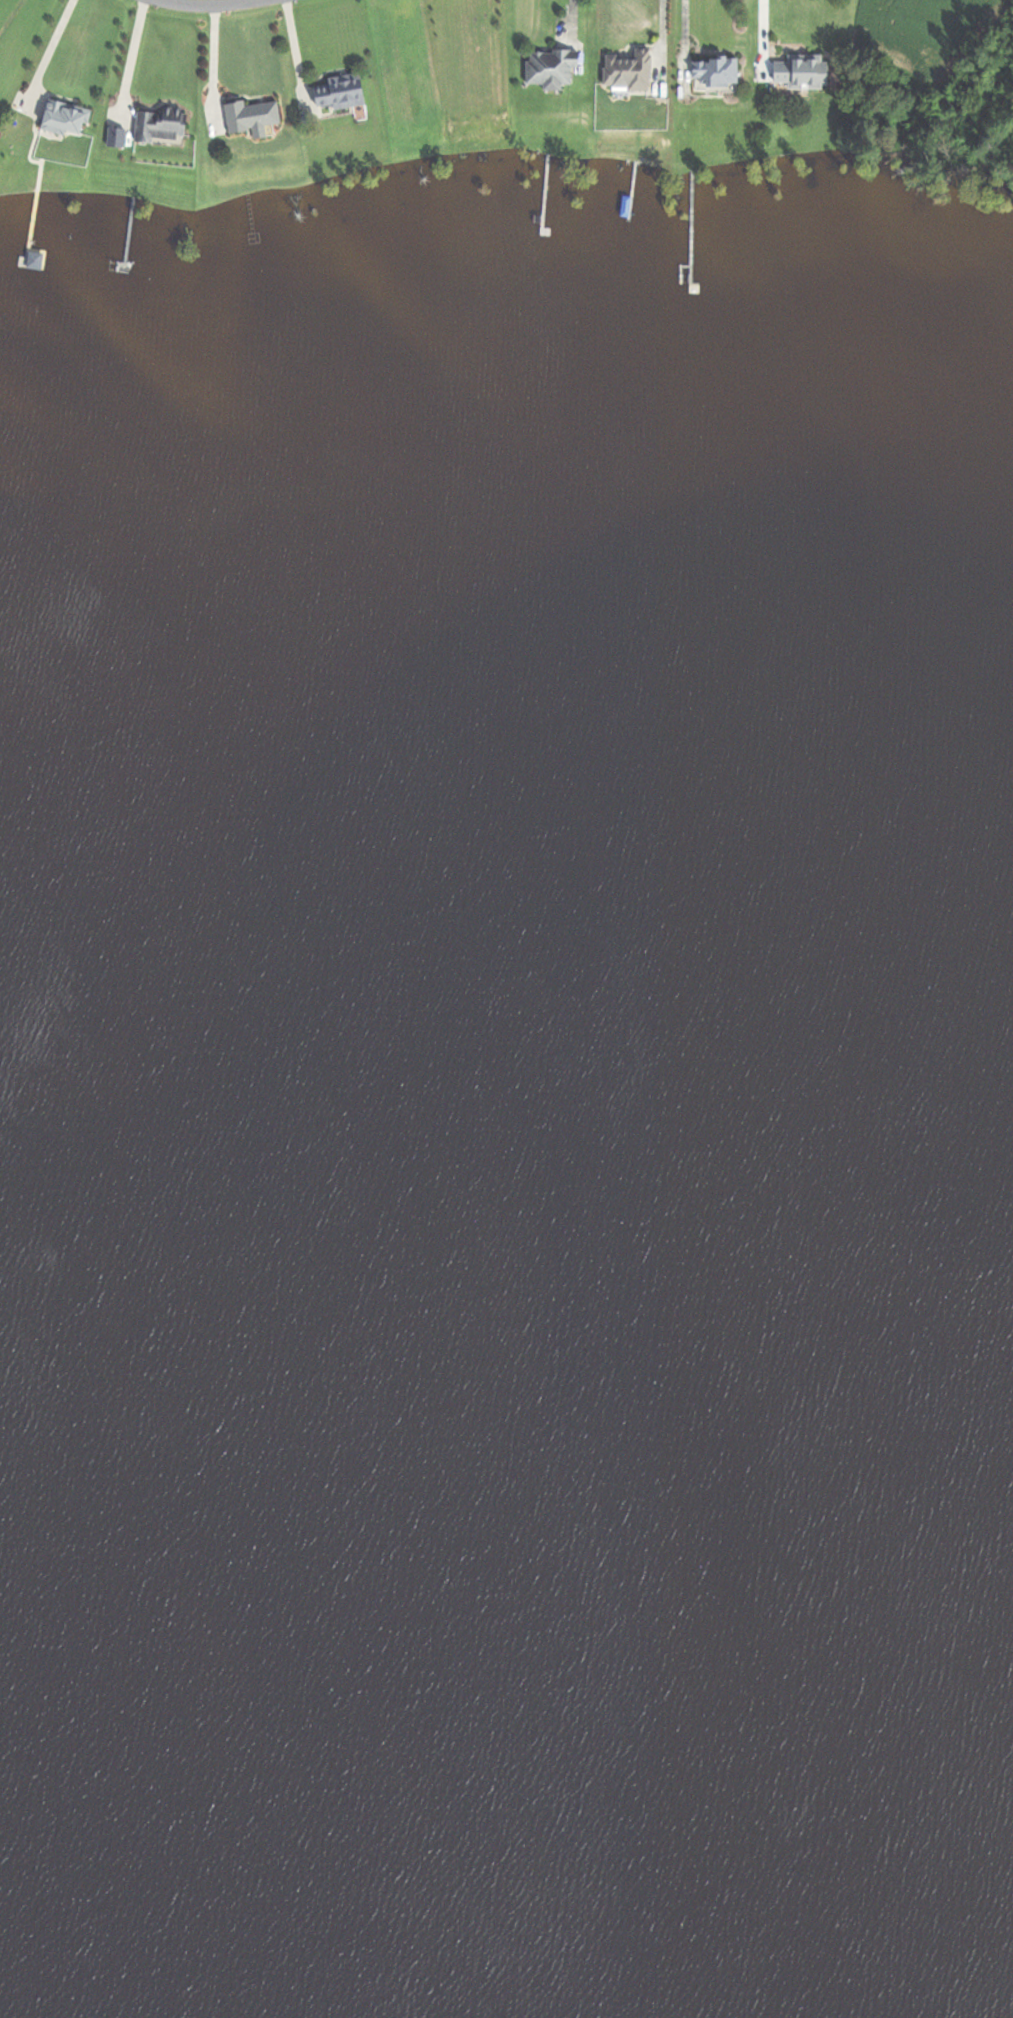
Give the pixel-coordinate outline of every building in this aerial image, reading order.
[(602,55),(601,89),(648,90),(648,48),(629,48),(629,55),(602,55)] [(523,84),(540,84),(539,90),(558,91),(558,84),(567,84),(568,68),(575,68),(576,51),(524,50),(523,84)] [(785,61),(770,61),(770,83),(784,83),(784,88),(823,87),(823,54),(785,54),(785,61)] [(690,57),(689,79),(694,80),(694,89),(734,90),(735,59),(690,57)] [(323,77),(324,85),(309,87),(312,110),(362,103),(358,72),(323,77)] [(87,108),(44,99),(37,129),(80,139),(87,108)] [(222,106),(226,133),(248,130),(249,139),(263,137),(262,125),(278,123),(275,99),(222,106)] [(134,108),(131,142),(149,143),(150,137),(181,139),(183,112),(134,108)] [(122,147),(122,129),(105,129),(105,147),(122,147)]
